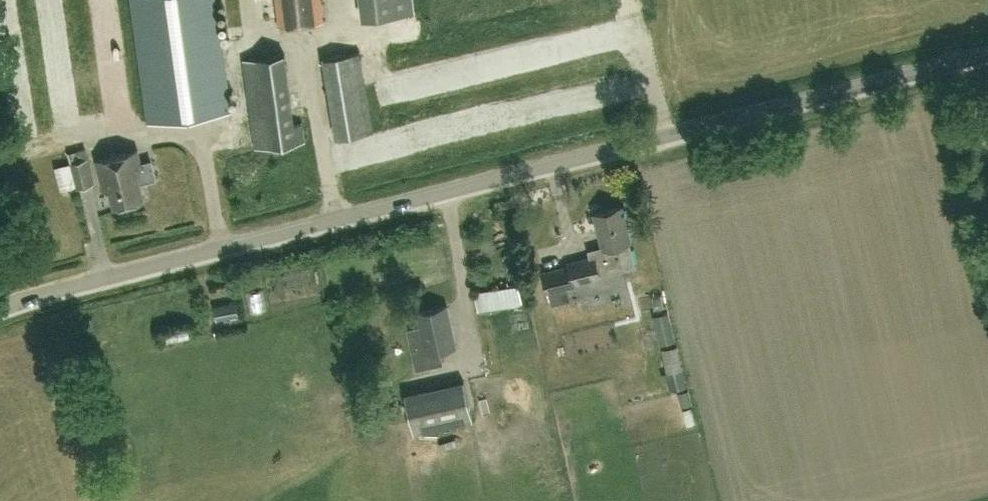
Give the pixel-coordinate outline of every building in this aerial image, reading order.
[(230,112),(215,0),(131,0),(148,123),(230,112)] [(323,23),(320,0),(276,0),(279,28),(323,23)] [(414,13),(413,0),(361,0),(363,19),(414,13)] [(326,77),(362,71),(359,53),(323,59),(326,77)] [(255,149),(303,142),(299,109),(290,110),(282,54),(243,60),(255,149)] [(135,168),(141,166),(137,151),(96,161),(102,181),(107,179),(114,207),(143,199),(135,168)] [(77,188),(94,183),(87,159),(70,163),(77,188)] [(568,266),(542,273),(547,292),(548,292),(550,300),(551,305),(570,300),(567,287),(574,285),(573,283),(599,276),(599,275),(622,269),(635,266),(628,241),(630,241),(621,206),(594,213),(603,247),(588,251),(590,258),(567,264),(568,266)] [(609,303),(604,277),(583,281),(588,307),(609,303)] [(523,305),(518,284),(473,290),(477,312),(523,305)] [(667,288),(652,291),(656,312),(671,309),(667,288)] [(238,316),(235,303),(213,307),(216,321),(238,316)] [(416,312),(420,327),(407,330),(416,369),(442,363),(439,350),(455,347),(446,305),(416,312)] [(682,361),(678,333),(665,335),(669,363),(682,361)] [(463,382),(405,395),(414,434),(472,421),(463,382)]
